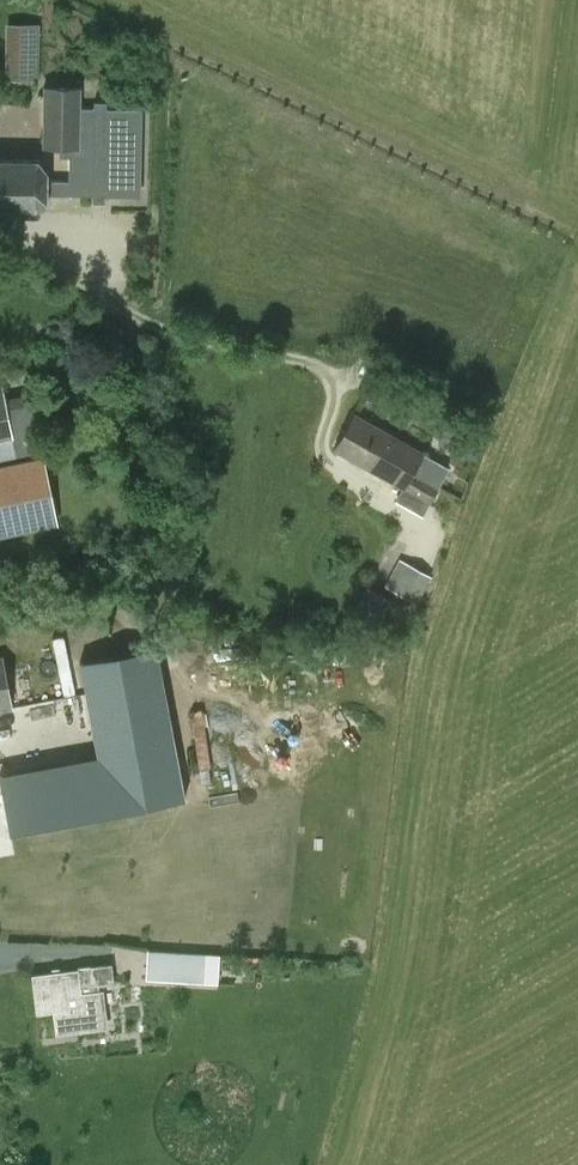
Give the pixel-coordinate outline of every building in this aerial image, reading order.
[(22,81),(39,83),(41,57),(23,56),(22,81)] [(46,182),(46,173),(37,160),(0,160),(0,214),(36,215),(46,203),(46,195),(91,196),(91,202),(103,203),(103,196),(118,196),(141,196),(142,108),(106,109),(106,102),(94,102),(94,109),(79,109),(80,88),(43,87),(42,147),(59,148),(59,158),(68,158),(68,182),(46,182)] [(14,439),(2,385),(0,386),(0,441),(14,439)] [(368,470),(389,433),(354,414),(331,449),(368,470)] [(424,452),(389,433),(368,470),(400,488),(401,487),(429,503),(449,468),(423,453),(424,452)] [(44,456),(0,465),(0,536),(58,524),(44,456)] [(417,603),(431,575),(400,558),(385,586),(417,603)] [(379,629),(394,599),(366,586),(351,615),(379,629)] [(178,766),(156,648),(81,662),(103,780),(178,766)] [(11,709),(1,657),(0,658),(0,711),(11,709)] [(100,789),(86,792),(80,758),(3,773),(13,832),(90,817),(90,813),(104,811),(100,789)] [(146,979),(203,982),(205,952),(147,948),(146,979)] [(78,966),(78,968),(34,974),(38,1014),(53,1012),(56,1033),(107,1027),(103,989),(99,989),(98,984),(113,983),(111,962),(90,965),(90,964),(78,966)]
